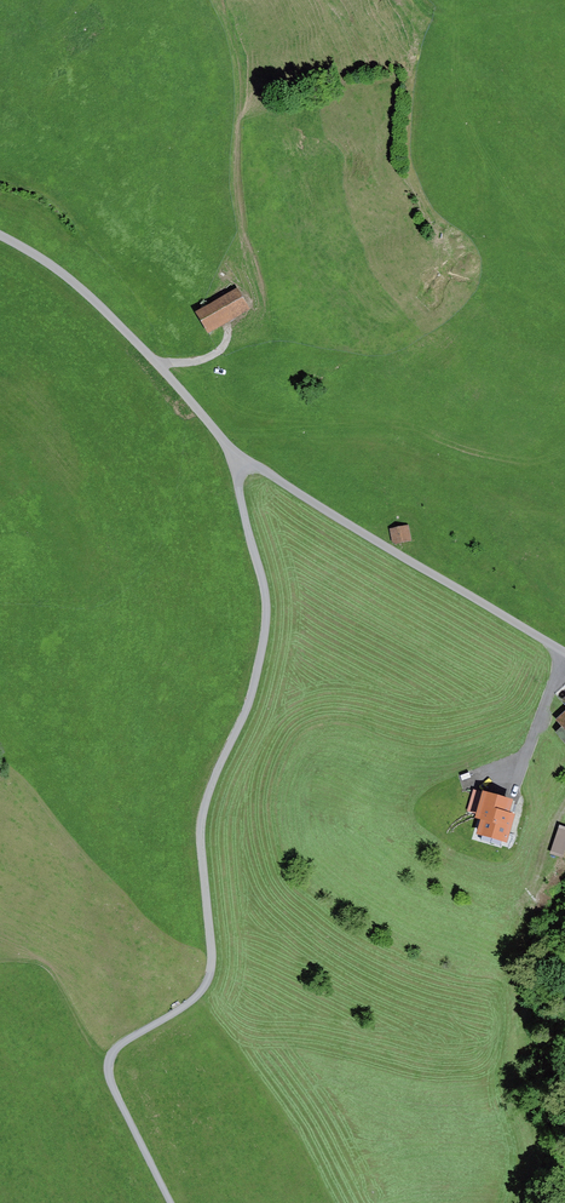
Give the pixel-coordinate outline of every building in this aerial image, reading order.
[(208,333),(250,310),(237,288),(195,311),(208,333)] [(393,544),(411,540),(408,525),(390,529),(393,544)] [(553,719),(559,726),(554,731),(564,743),(564,708),(553,719)] [(472,829),(499,826),(495,784),(468,786),(472,829)] [(564,850),(564,827),(559,825),(550,853),(562,857),(564,850)]
